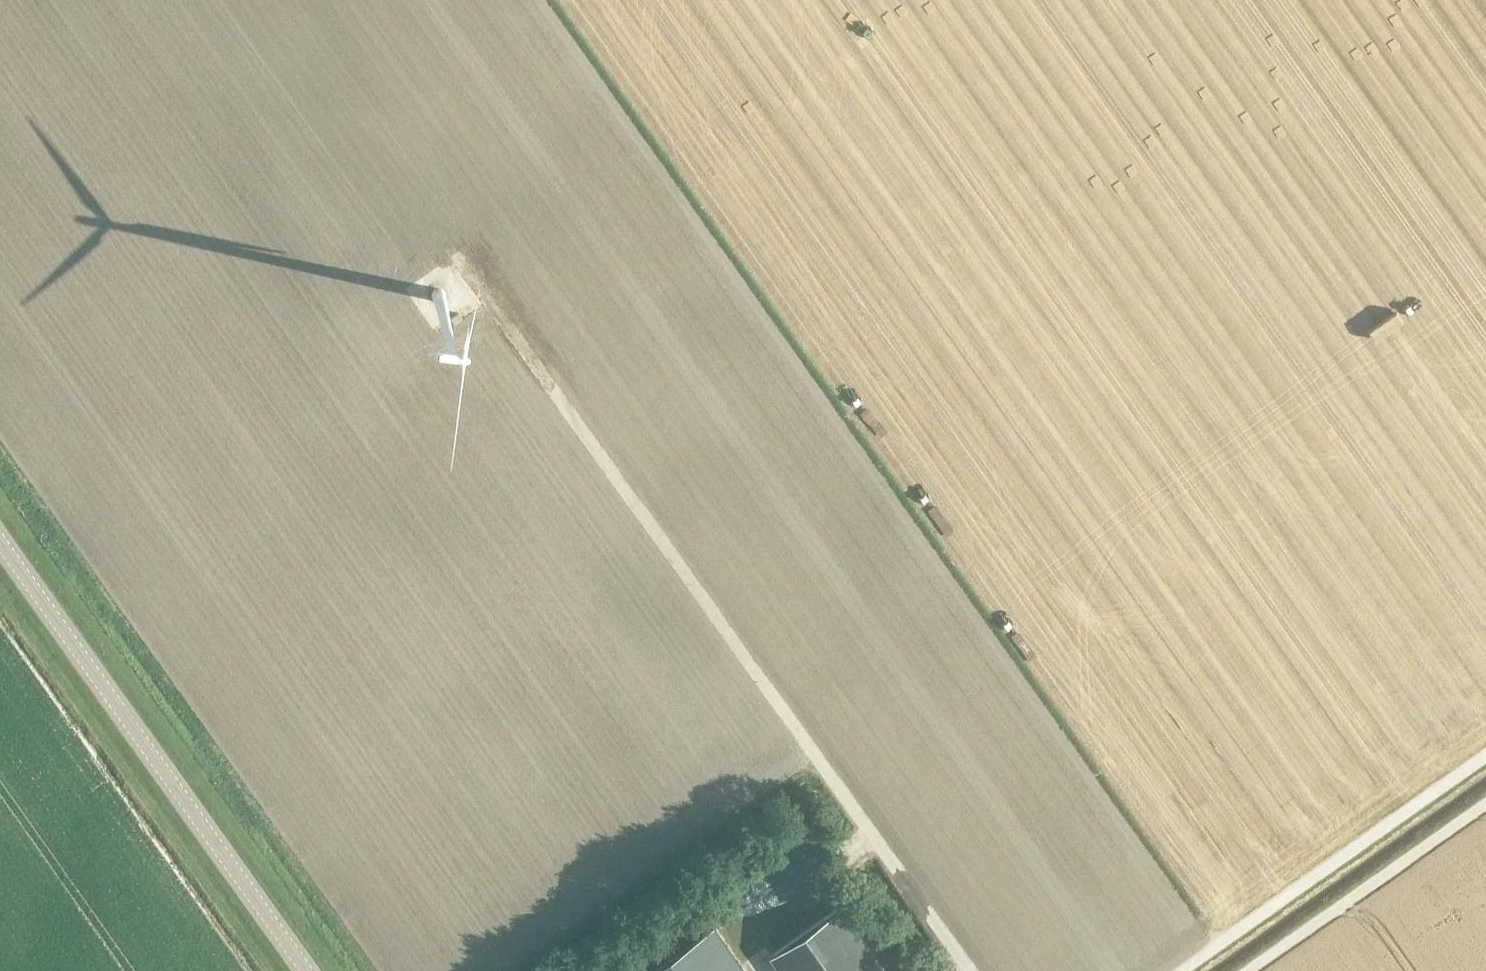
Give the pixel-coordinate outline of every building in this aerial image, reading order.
[(786,970),(886,970),(840,906),(774,953),(786,970)] [(656,970),(743,970),(714,930),(656,970)]
